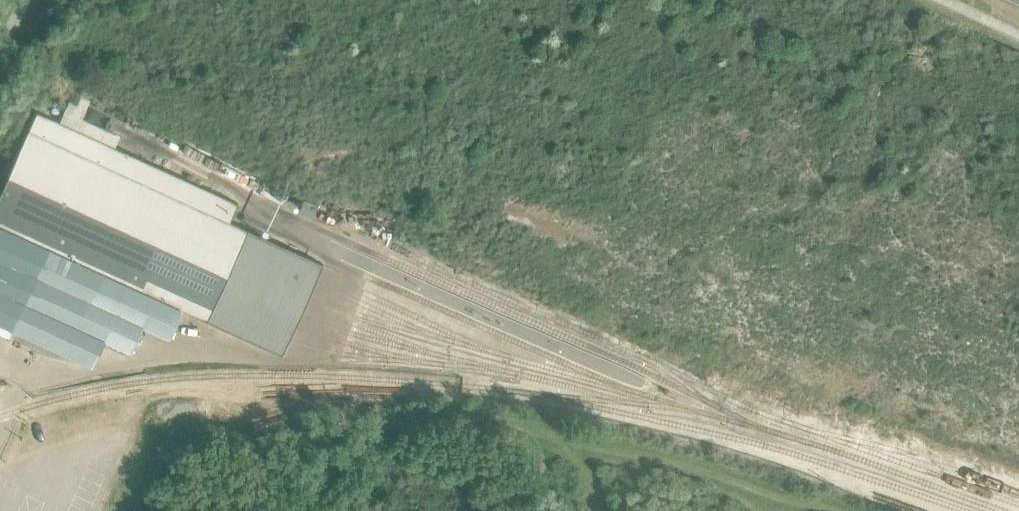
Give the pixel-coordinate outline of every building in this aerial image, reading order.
[(72,98),(61,122),(114,147),(119,136),(81,119),(88,105),(72,98)] [(5,325),(89,364),(101,338),(129,351),(135,336),(141,324),(167,336),(174,320),(179,309),(206,321),(280,355),(288,339),(295,324),(299,315),(304,304),(309,294),(313,283),(318,273),(322,264),(229,221),(236,207),(237,203),(114,147),(61,122),(36,111),(0,189),(0,335),(5,325)]
